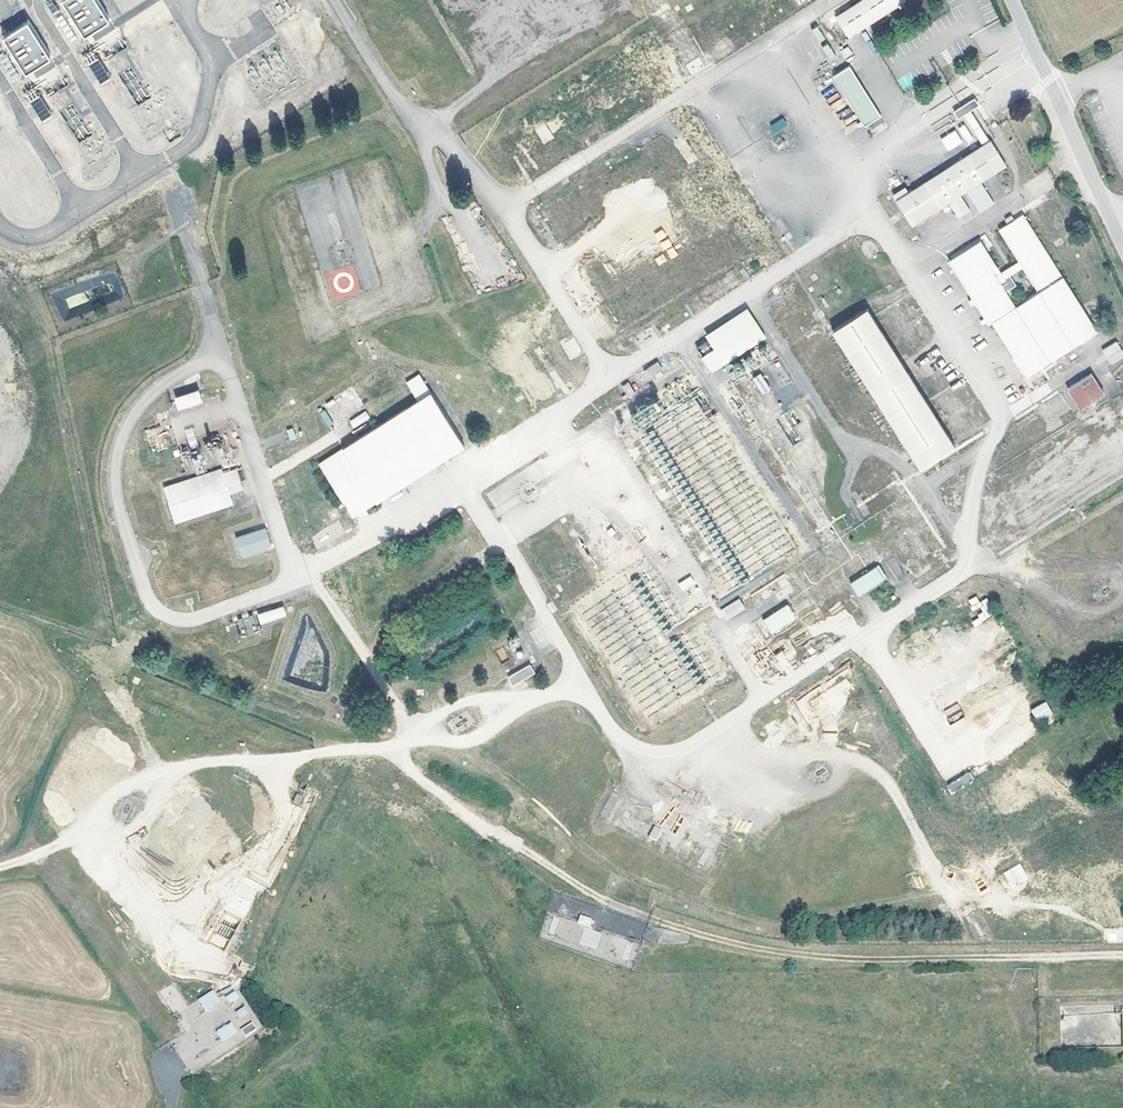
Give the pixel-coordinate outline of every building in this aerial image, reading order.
[(99,0),(62,0),(61,0),(83,35),(110,17),(99,0)] [(847,40),(905,3),(903,0),(866,0),(835,20),(847,40)] [(52,55),(30,20),(3,37),(25,71),(52,55)] [(819,27),(813,29),(817,43),(824,40),(819,27)] [(828,44),(822,47),(828,60),(835,57),(828,44)] [(840,51),(844,59),(852,54),(848,46),(840,51)] [(89,65),(99,84),(110,79),(100,59),(89,65)] [(833,76),(863,128),(880,118),(850,66),(833,76)] [(134,102),(145,98),(133,68),(122,72),(134,102)] [(41,97),(31,102),(41,121),(51,116),(41,97)] [(960,119),(978,104),(973,98),(954,113),(960,119)] [(75,140),(86,137),(75,106),(64,110),(75,140)] [(775,133),(787,124),(783,117),(770,125),(775,133)] [(534,128),(544,145),(554,138),(544,122),(534,128)] [(956,130),(941,138),(947,151),(962,143),(956,130)] [(1014,169),(1024,163),(1004,131),(994,137),(1014,169)] [(894,204),(909,229),(1005,168),(990,143),(894,204)] [(995,270),(979,244),(947,265),(986,328),(990,325),(1026,380),(1097,335),(1023,219),(998,234),(1018,266),(996,279),(991,272),(995,270)] [(658,241),(666,236),(662,229),(654,234),(658,241)] [(670,258),(676,256),(669,239),(663,241),(670,258)] [(663,253),(654,259),(658,265),(667,260),(663,253)] [(748,309),(704,336),(713,351),(701,358),(710,373),(767,339),(748,309)] [(830,334),(918,472),(953,450),(865,313),(830,334)] [(573,337),(561,344),(570,360),(582,353),(573,337)] [(1111,364),(1122,357),(1122,353),(1116,341),(1102,349),(1111,364)] [(656,361),(645,370),(652,378),(663,369),(656,361)] [(762,395),(771,390),(761,373),(752,378),(762,395)] [(1079,413),(1103,398),(1091,377),(1066,392),(1079,413)] [(414,404),(313,467),(347,521),(460,449),(416,378),(403,386),(414,404)] [(622,386),(627,397),(635,393),(629,382),(622,386)] [(173,397),(177,411),(202,404),(199,391),(173,397)] [(1026,397),(1010,406),(1014,413),(1030,404),(1026,397)] [(319,413),(327,427),(333,424),(325,410),(319,413)] [(354,428),(370,418),(366,411),(349,421),(354,428)] [(166,445),(160,426),(145,431),(152,450),(166,445)] [(192,427),(185,429),(190,448),(197,446),(192,427)] [(290,441),(297,438),(293,428),(286,430),(290,441)] [(173,523),(234,507),(230,494),(243,490),(236,466),(163,486),(173,523)] [(230,541),(236,559),(267,548),(261,530),(230,541)] [(884,572),(897,572),(897,561),(884,561),(884,572)] [(848,589),(857,603),(886,584),(877,570),(848,589)] [(727,620),(746,609),(739,598),(720,609),(727,620)] [(259,624),(286,618),(284,607),(257,613),(259,624)] [(787,609),(759,626),(770,640),(796,624),(787,609)] [(495,650),(501,661),(508,658),(502,647),(495,650)] [(530,664),(507,677),(513,687),(535,674),(530,664)] [(1038,723),(1053,714),(1045,701),(1030,710),(1038,723)] [(950,723),(964,716),(957,703),(943,710),(950,723)] [(822,741),(837,741),(837,733),(822,733),(822,741)] [(951,794),(974,779),(968,771),(946,786),(951,794)] [(648,837),(656,841),(662,829),(654,825),(648,837)] [(1011,888),(1028,879),(1020,863),(1003,872),(1011,888)] [(580,914),(577,922),(590,926),(592,918),(580,914)] [(214,932),(210,941),(223,948),(227,939),(214,932)] [(214,990),(197,998),(203,1010),(220,1003),(214,990)] [(228,1002),(239,998),(236,991),(225,996),(228,1002)] [(244,1006),(235,1011),(239,1018),(248,1013),(244,1006)] [(223,1041),(238,1031),(231,1021),(216,1030),(223,1041)] [(245,1035),(256,1029),(252,1022),(241,1027),(245,1035)]
